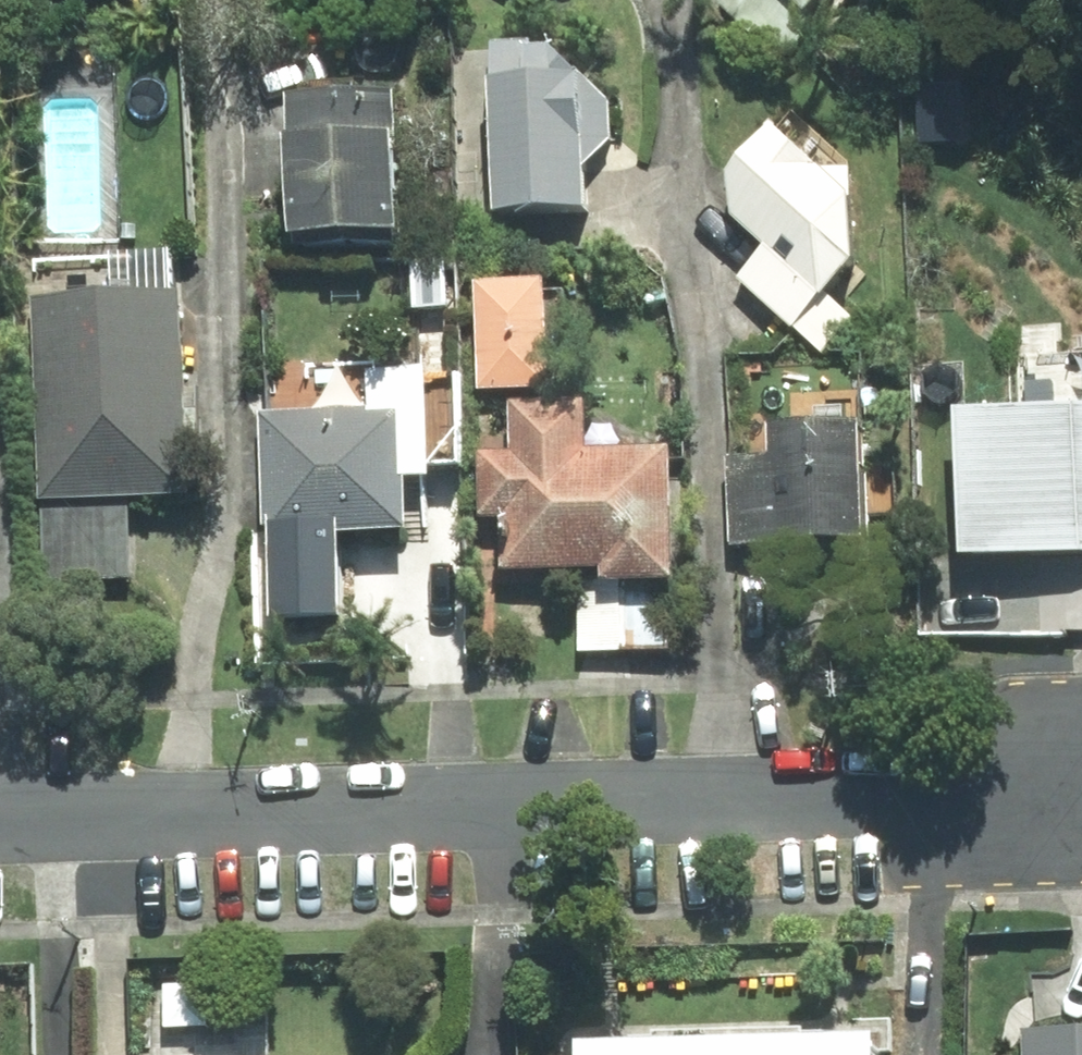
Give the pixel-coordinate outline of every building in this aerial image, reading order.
[(820,9),(829,0),(811,0),(820,9)] [(614,76),(504,73),(501,210),(610,212),(614,76)] [(428,95),(303,92),(300,231),(425,234),(428,95)] [(866,171),(838,170),(790,121),(746,165),(743,208),(779,245),(745,279),(796,331),(865,263),(866,171)] [(559,280),(483,279),(483,391),(558,391),(559,280)] [(139,582),(140,500),(195,501),(199,297),(49,294),(45,498),(53,499),(52,580),(139,582)] [(415,416),(378,415),(379,375),(319,373),(317,413),(271,411),(267,534),(411,539),(415,416)] [(960,388),(958,573),(1081,574),(1081,390),(960,388)] [(612,571),(612,582),(587,582),(585,652),(681,654),(683,583),(685,450),(599,448),(600,400),(520,399),(519,451),(491,450),(490,518),(511,518),(511,529),(518,529),(517,569),(592,570),(612,571)] [(877,538),(875,423),(781,425),(781,456),(740,457),(741,540),(877,538)] [(228,985),(167,983),(165,1028),(226,1031),(228,985)] [(10,1029),(0,1029),(0,1054),(10,1054),(10,1029)] [(586,1046),(587,1054),(897,1054),(897,1039),(586,1046)]
